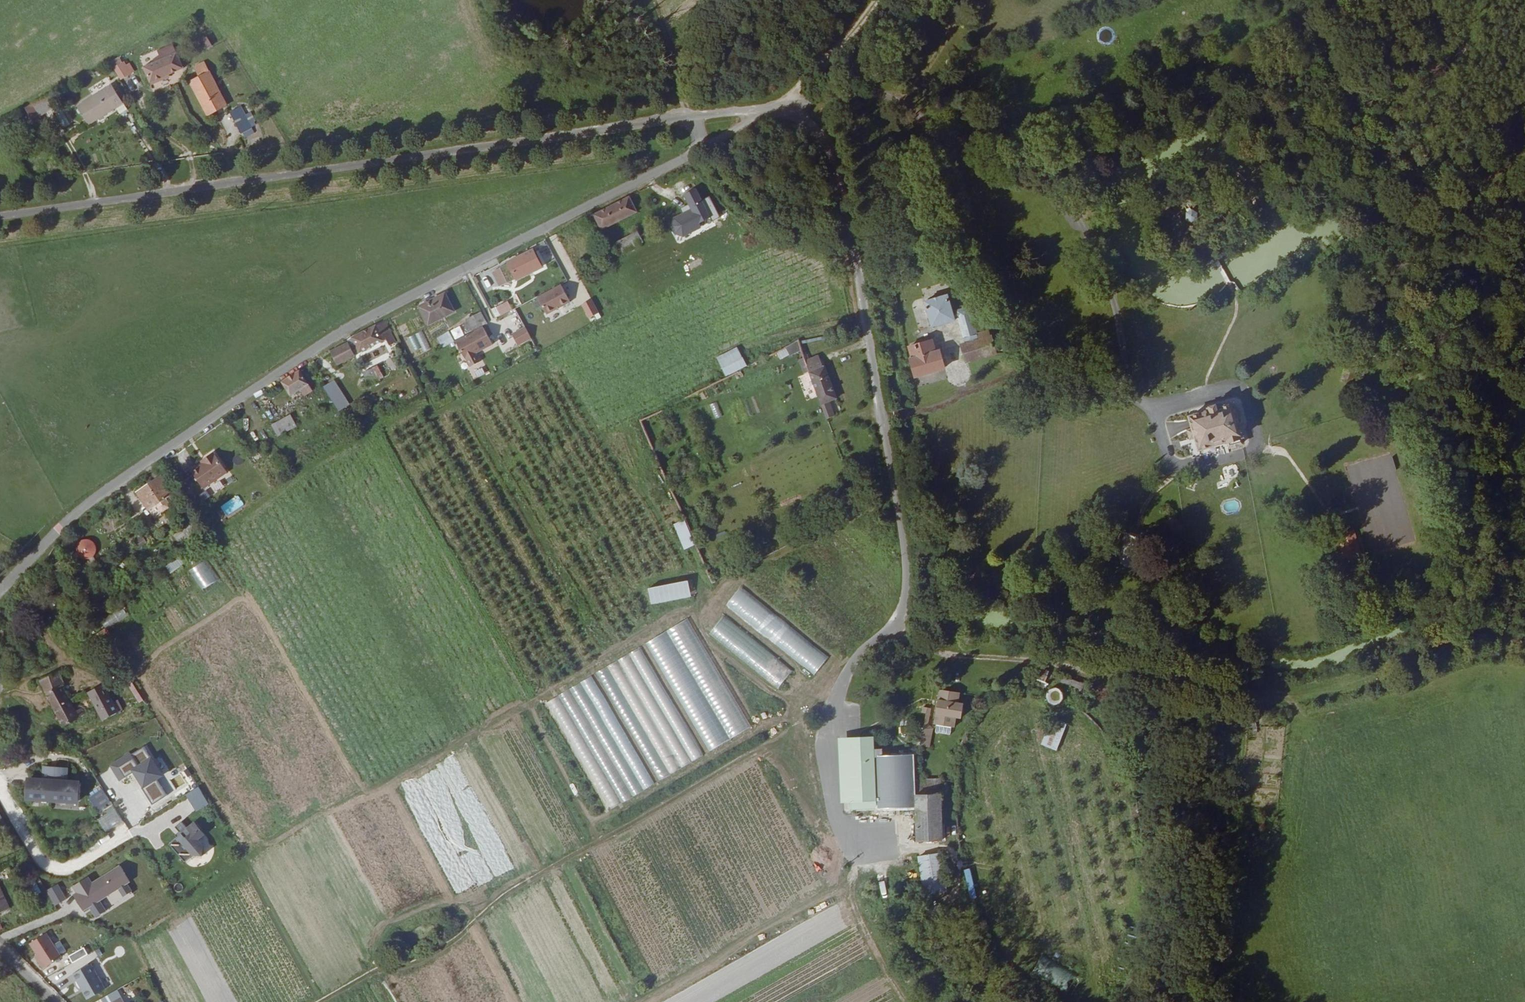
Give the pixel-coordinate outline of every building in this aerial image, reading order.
[(187,32),(190,39),(208,28),(205,21),(187,32)] [(1108,26),(1097,32),(1104,44),(1114,38),(1108,26)] [(190,39),(187,32),(181,36),(185,42),(190,39)] [(200,40),(204,49),(211,46),(207,36),(200,40)] [(140,66),(148,81),(182,66),(175,51),(140,66)] [(123,54),(110,60),(118,79),(132,73),(123,54)] [(148,81),(140,66),(133,69),(140,84),(148,81)] [(206,71),(188,79),(200,103),(205,113),(224,104),(206,71)] [(86,125),(115,110),(118,114),(126,110),(111,83),(74,103),(86,125)] [(49,97),(25,104),(31,125),(55,118),(49,97)] [(228,110),(234,122),(244,115),(238,105),(228,110)] [(250,127),(244,115),(234,122),(240,132),(250,127)] [(719,221),(710,196),(701,199),(696,187),(683,193),(687,205),(680,208),(682,214),(668,219),(675,237),(719,221)] [(652,216),(644,200),(607,218),(615,234),(652,216)] [(1206,204),(1199,205),(1198,215),(1203,220),(1211,218),(1210,209),(1206,204)] [(1186,218),(1193,221),(1197,212),(1190,209),(1186,218)] [(637,229),(613,242),(618,254),(632,247),(634,250),(645,244),(637,229)] [(547,253),(523,264),(532,282),(555,270),(547,253)] [(561,284),(536,296),(545,315),(570,302),(561,284)] [(973,347),(978,364),(1009,354),(1004,338),(991,342),(980,307),(963,312),(958,296),(936,302),(944,329),(970,321),(977,345),(973,347)] [(458,297),(432,310),(440,326),(466,313),(458,297)] [(590,321),(600,315),(590,298),(580,304),(590,321)] [(501,308),(492,313),(497,324),(521,311),(517,303),(502,310),(501,308)] [(479,319),(485,330),(497,324),(492,313),(479,319)] [(405,336),(398,323),(365,339),(364,340),(372,356),(387,348),(389,351),(399,346),(396,340),(405,336)] [(511,332),(517,346),(531,340),(525,326),(511,332)] [(448,330),(436,338),(442,348),(454,341),(448,330)] [(407,336),(413,352),(421,349),(415,334),(407,336)] [(328,349),(335,365),(354,356),(347,341),(328,349)] [(797,342),(776,351),(779,360),(801,351),(797,342)] [(944,343),(925,348),(919,350),(927,379),(956,370),(952,353),(948,354),(944,343)] [(725,376),(746,366),(737,346),(716,356),(725,376)] [(1372,357),(1370,354),(1368,359),(1367,362),(1368,366),(1370,368),(1372,370),(1376,371),(1380,372),(1380,368),(1373,366),(1371,364),(1371,360),(1372,357)] [(377,365),(362,372),(367,384),(383,377),(377,365)] [(313,373),(295,385),(304,398),(322,387),(313,373)] [(837,373),(823,378),(840,424),(846,421),(841,406),(848,404),(837,373)] [(347,389),(338,395),(343,403),(352,397),(347,389)] [(714,419),(722,416),(716,402),(708,405),(714,419)] [(1208,444),(1210,450),(1238,442),(1239,445),(1253,441),(1252,437),(1253,436),(1249,417),(1252,416),(1249,407),(1246,407),(1245,404),(1229,408),(1228,405),(1218,408),(1219,411),(1201,417),(1201,420),(1197,422),(1203,445),(1208,444)] [(270,423),(276,436),(296,428),(291,414),(270,423)] [(218,465),(206,472),(218,491),(242,475),(229,455),(220,460),(221,463),(218,465)] [(176,477),(151,493),(162,511),(187,495),(176,477)] [(684,519),(673,523),(683,549),(695,545),(684,519)] [(186,526),(174,535),(179,542),(191,533),(186,526)] [(1346,562),(1363,558),(1355,529),(1338,534),(1346,562)] [(1160,539),(1137,530),(1134,538),(1136,539),(1130,555),(1133,557),(1132,563),(1135,565),(1138,567),(1143,567),(1146,564),(1153,546),(1156,547),(1160,539)] [(199,532),(188,539),(192,545),(203,539),(199,532)] [(88,559),(91,557),(95,554),(95,547),(93,542),(90,540),(85,539),(82,540),(79,542),(76,546),(76,549),(76,554),(78,556),(81,557),(83,560),(88,559)] [(179,557),(165,566),(170,574),(184,564),(179,557)] [(202,594),(220,585),(206,559),(188,569),(202,594)] [(52,565),(61,576),(66,572),(58,561),(52,565)] [(650,604),(690,598),(688,581),(647,587),(650,604)] [(815,674),(829,656),(738,588),(724,606),(815,674)] [(117,623),(127,615),(120,608),(111,616),(117,623)] [(707,636),(781,687),(794,668),(720,617),(707,636)] [(689,618),(646,641),(706,752),(749,729),(689,618)] [(656,781),(701,758),(641,647),(597,670),(656,781)] [(1046,682),(1048,670),(1038,668),(1037,681),(1046,682)] [(73,726),(95,715),(91,707),(85,710),(73,686),(76,685),(68,670),(48,680),(73,726)] [(594,675),(549,699),(608,810),(653,786),(594,675)] [(1048,677),(1046,685),(1044,689),(1095,706),(1098,694),(1048,677)] [(131,682),(126,685),(138,704),(143,700),(131,682)] [(116,683),(98,692),(102,700),(108,698),(115,713),(127,707),(116,683)] [(969,704),(970,695),(950,693),(949,706),(944,705),(943,713),(947,714),(946,725),(966,727),(966,719),(971,720),(973,704),(969,704)] [(929,727),(932,708),(925,707),(919,746),(930,748),(932,727),(929,727)] [(940,712),(937,712),(931,751),(940,752),(943,729),(938,725),(940,712)] [(1042,746),(1059,750),(1066,722),(1048,718),(1042,746)] [(847,809),(858,809),(855,760),(881,758),(881,755),(880,738),(844,741),(847,809)] [(109,765),(118,781),(131,775),(151,805),(168,793),(159,780),(165,775),(148,744),(129,752),(109,765)] [(921,754),(898,755),(891,797),(893,807),(913,807),(921,754)] [(951,843),(949,794),(946,794),(930,794),(930,796),(923,796),(921,754),(913,807),(924,806),(926,843),(951,843)] [(898,755),(881,755),(881,758),(855,760),(858,809),(893,807),(891,797),(898,755)] [(42,778),(25,777),(25,799),(79,801),(79,781),(67,780),(67,768),(42,766),(42,778)] [(197,786),(185,795),(196,811),(208,803),(197,786)] [(99,815),(113,806),(101,789),(88,798),(99,815)] [(113,808),(96,819),(105,832),(122,821),(113,808)] [(177,835),(169,844),(184,862),(192,856),(201,857),(215,844),(193,821),(177,835)] [(951,843),(926,843),(927,855),(951,854),(951,843)] [(930,859),(934,898),(955,897),(951,858),(930,859)] [(73,895),(84,910),(91,907),(96,917),(106,911),(100,901),(118,889),(124,896),(130,891),(127,884),(130,883),(119,865),(92,882),(88,877),(73,887),(76,892),(73,895)] [(886,872),(858,878),(860,884),(887,879),(886,872)] [(45,890),(54,905),(66,899),(57,883),(45,890)] [(4,884),(0,885),(0,915),(8,912),(2,897),(8,894),(4,884)] [(47,933),(29,943),(43,970),(61,956),(47,933)] [(83,947),(68,955),(72,963),(87,955),(83,947)] [(1031,975),(1069,993),(1078,975),(1040,957),(1031,975)] [(89,965),(73,974),(87,1000),(104,988),(89,965)]
